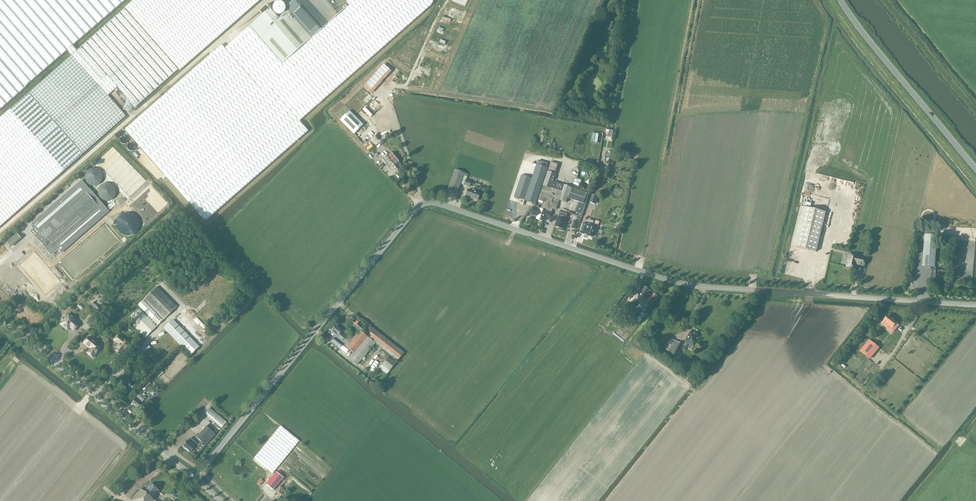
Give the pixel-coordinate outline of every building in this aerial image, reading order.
[(35,197),(126,116),(118,108),(107,96),(117,87),(135,107),(259,0),(135,0),(77,51),(72,45),(67,49),(72,55),(12,108),(0,119),(0,228),(35,197)] [(67,49),(72,45),(122,0),(0,0),(0,108),(67,49)] [(125,129),(188,201),(205,221),(309,130),(301,121),(316,108),(432,6),(434,0),(295,0),(286,8),(289,12),(279,21),(270,11),(272,9),(267,4),(259,11),(263,16),(227,48),(223,44),(188,74),(150,108),(125,129)] [(285,8),(284,7),(284,6),(284,5),(283,4),(282,4),(281,3),(280,3),(279,3),(277,3),(275,4),(275,5),(274,6),(274,7),(273,8),(274,10),(274,11),(275,12),(277,13),(278,14),(279,14),(280,14),(281,13),(283,12),(284,11),(284,10),(285,8)] [(383,65),(363,87),(371,94),(391,71),(383,65)] [(340,120),(354,135),(363,126),(349,111),(340,120)] [(390,152),(382,159),(386,164),(388,162),(395,172),(402,167),(396,159),(390,152)] [(534,207),(532,215),(537,217),(536,219),(543,221),(544,219),(546,220),(547,217),(549,217),(553,207),(551,206),(551,204),(557,205),(558,201),(559,201),(565,185),(554,182),(559,166),(550,163),(546,177),(538,200),(543,202),(540,209),(539,209),(539,208),(539,207),(538,206),(537,206),(536,206),(535,206),(535,207),(534,207)] [(514,197),(536,204),(548,168),(537,165),(532,179),(522,175),(514,197)] [(460,184),(462,179),(463,175),(467,176),(468,175),(454,170),(448,190),(457,193),(460,184)] [(462,179),(460,184),(469,187),(471,182),(466,180),(467,176),(463,175),(462,179)] [(83,181),(79,185),(33,225),(35,228),(31,232),(52,255),(59,249),(62,252),(109,211),(83,181)] [(565,185),(559,201),(566,203),(568,199),(579,202),(579,203),(578,205),(584,208),(585,205),(585,204),(584,203),(587,193),(565,185)] [(468,190),(465,197),(477,201),(480,194),(474,192),(475,190),(472,189),(471,191),(468,190)] [(581,217),(584,208),(578,205),(575,215),(577,216),(581,217)] [(808,250),(816,252),(825,212),(800,206),(791,246),(808,250)] [(555,227),(558,228),(558,229),(558,230),(563,231),(564,231),(565,225),(564,225),(565,221),(564,221),(565,217),(566,218),(568,213),(561,210),(559,217),(558,217),(555,227)] [(574,220),(571,227),(577,229),(579,222),(581,217),(577,216),(577,217),(579,219),(578,222),(574,220)] [(580,234),(584,236),(584,237),(586,238),(587,237),(591,238),(595,228),(592,227),(594,222),(588,220),(586,225),(583,224),(580,234)] [(16,234),(6,242),(10,247),(20,238),(16,234)] [(936,266),(935,266),(937,236),(925,236),(923,267),(931,267),(931,270),(931,280),(940,281),(941,276),(947,277),(948,272),(948,271),(946,271),(946,268),(941,268),(941,271),(936,271),(936,266)] [(858,257),(849,255),(847,266),(855,268),(856,264),(864,266),(865,259),(858,257)] [(647,301),(652,293),(644,286),(639,293),(645,297),(644,298),(647,301)] [(137,307),(139,309),(157,327),(164,320),(177,307),(157,287),(144,301),(137,307)] [(645,302),(651,307),(658,297),(652,293),(647,301),(645,302)] [(636,308),(630,315),(640,322),(645,315),(636,308)] [(157,327),(139,309),(129,319),(147,337),(157,327)] [(189,336),(196,330),(180,313),(164,328),(190,356),(199,348),(189,336)] [(70,327),(72,328),(71,328),(74,331),(79,325),(74,322),(76,320),(69,314),(60,325),(66,329),(67,329),(68,329),(69,329),(70,327)] [(354,337),(347,346),(351,348),(345,355),(357,365),(375,343),(397,361),(404,353),(355,314),(352,318),(349,322),(360,330),(354,337)] [(888,316),(884,321),(890,327),(887,331),(892,335),(893,335),(896,331),(892,328),(897,322),(894,319),(893,320),(888,316)] [(344,343),(347,346),(354,337),(348,333),(345,336),(335,327),(332,330),(333,331),(331,333),(337,338),(336,338),(335,338),(331,342),(339,349),(344,343)] [(685,341),(695,347),(701,336),(690,331),(685,341)] [(115,351),(121,355),(129,345),(118,335),(114,340),(120,345),(115,351)] [(89,346),(89,347),(91,348),(87,353),(93,358),(100,349),(95,345),(97,344),(89,337),(84,343),(88,347),(89,346)] [(869,339),(859,352),(871,361),(881,349),(869,339)] [(668,351),(677,356),(683,345),(674,340),(668,351)] [(389,358),(382,366),(390,372),(396,364),(389,358)] [(158,377),(156,375),(149,381),(151,384),(158,377)] [(895,382),(894,381),(894,379),(893,377),(892,376),(891,376),(890,375),(888,375),(887,375),(886,375),(885,376),(883,377),(882,377),(881,379),(881,380),(881,382),(881,383),(881,384),(882,386),(883,387),(884,388),(885,388),(886,389),(887,389),(889,389),(890,388),(891,388),(892,387),(893,386),(894,385),(894,383),(895,382)] [(139,377),(137,380),(133,384),(137,388),(145,379),(141,376),(139,377)] [(131,391),(128,389),(122,396),(125,398),(131,391)] [(140,394),(132,403),(137,408),(142,403),(138,400),(139,399),(142,402),(146,398),(144,397),(142,395),(140,394)] [(280,425),(254,457),(273,472),(299,440),(280,425)] [(203,440),(207,443),(215,435),(206,427),(199,436),(197,438),(201,442),(203,440)] [(196,457),(207,443),(203,440),(201,442),(198,445),(190,438),(188,441),(182,447),(188,452),(190,453),(192,450),(193,451),(191,453),(196,457)] [(266,483),(274,490),(284,478),(276,471),(266,483)] [(131,500),(154,500),(152,500),(159,492),(151,484),(144,492),(141,490),(131,500)]
